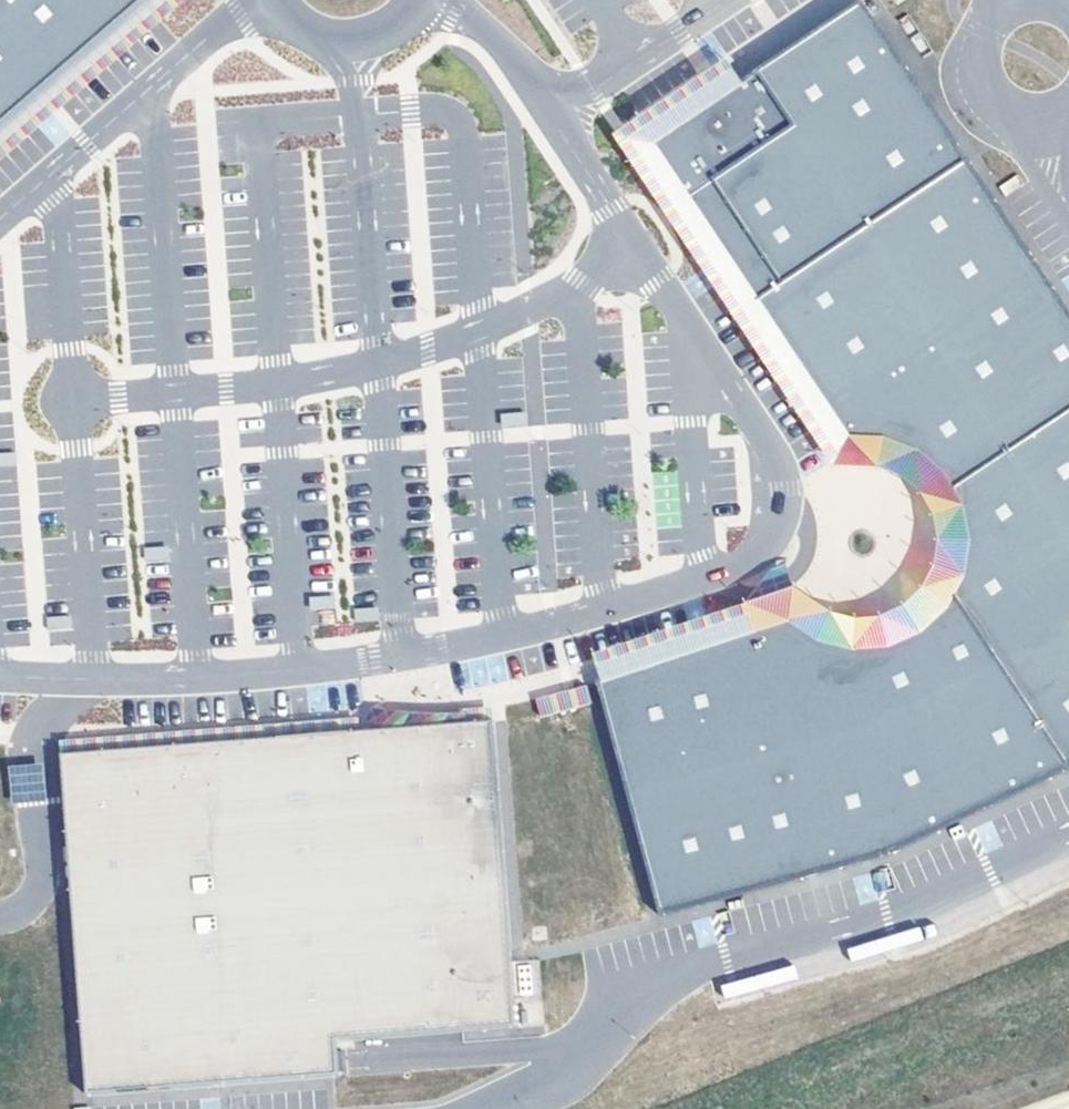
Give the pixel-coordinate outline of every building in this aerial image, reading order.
[(151,0),(0,0),(0,130),(151,0)] [(0,130),(0,160),(169,14),(157,0),(151,0),(0,130)] [(880,438),(920,452),(952,480),(971,518),(973,560),(960,600),(931,632),(893,651),(851,653),(811,639),(788,619),(713,646),(675,658),(637,670),(604,679),(599,681),(665,924),(740,902),(816,877),(884,851),(955,822),(1024,790),(1068,768),(1068,311),(862,1),(743,80),(650,142),(849,440),(880,438)] [(598,658),(604,679),(637,670),(675,658),(713,646),(788,619),(811,639),(851,653),(893,651),(931,632),(960,600),(973,560),(971,518),(952,480),(920,452),(880,438),(849,440),(650,142),(743,80),(727,57),(616,131),(839,465),(850,462),(877,460),(909,471),(934,493),(949,524),(951,557),(940,589),(918,614),(888,629),(854,631),(822,620),(802,602),(795,593),(598,658)] [(589,685),(570,690),(575,708),(594,703),(589,685)] [(538,699),(543,716),(575,708),(570,690),(538,699)] [(63,737),(65,751),(498,717),(497,704),(63,737)] [(498,717),(65,751),(90,1093),(343,1073),(340,1039),(521,1025),(498,717)]
